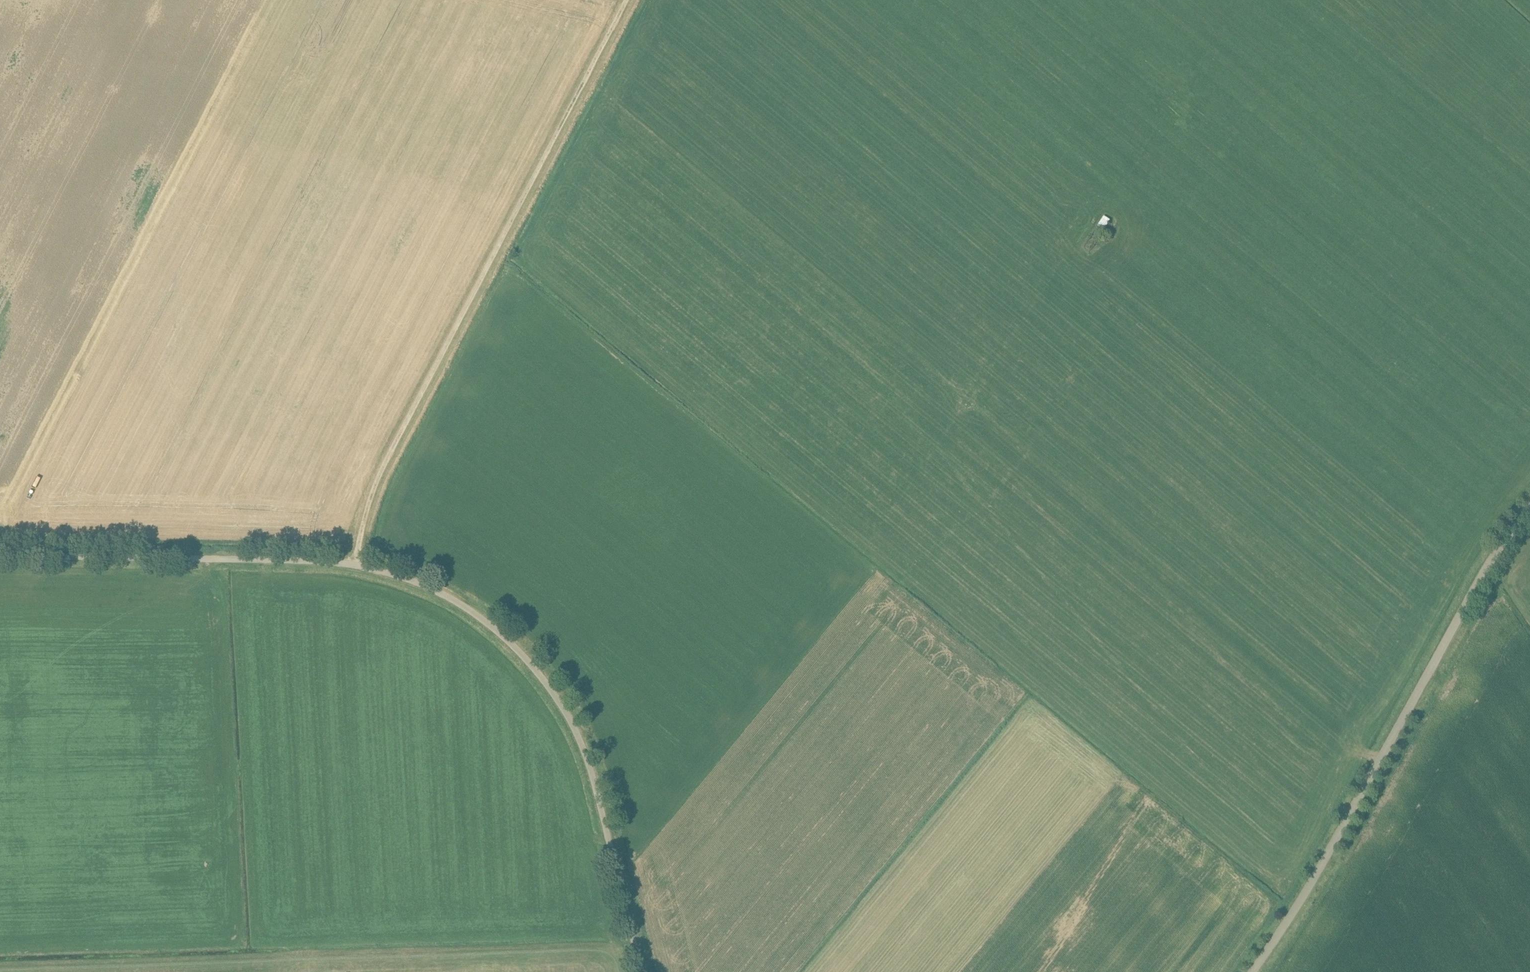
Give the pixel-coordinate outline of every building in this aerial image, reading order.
[(1108,227),(1111,218),(1103,215),(1100,225),(1108,227)]
